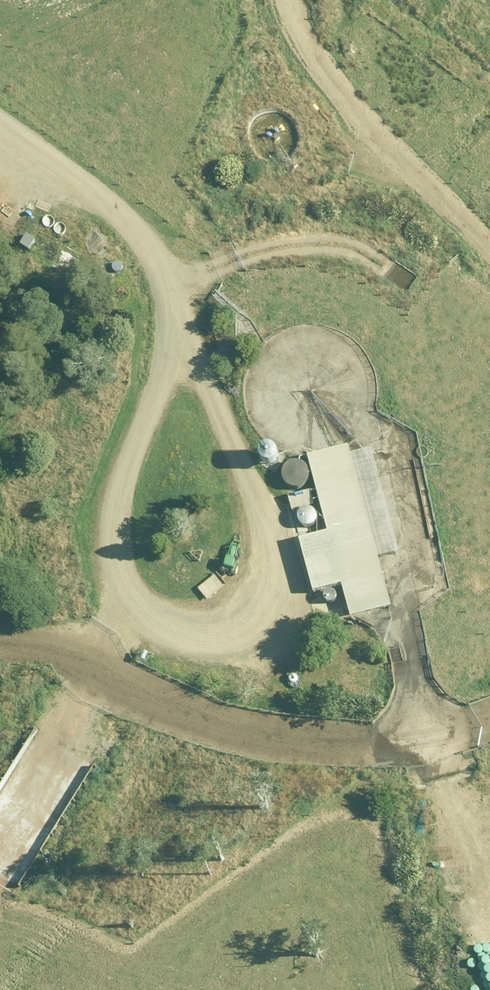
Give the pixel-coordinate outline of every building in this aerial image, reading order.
[(328,534),(300,541),(313,592),(343,584),(351,617),(390,607),(348,448),(308,458),(328,534)]
